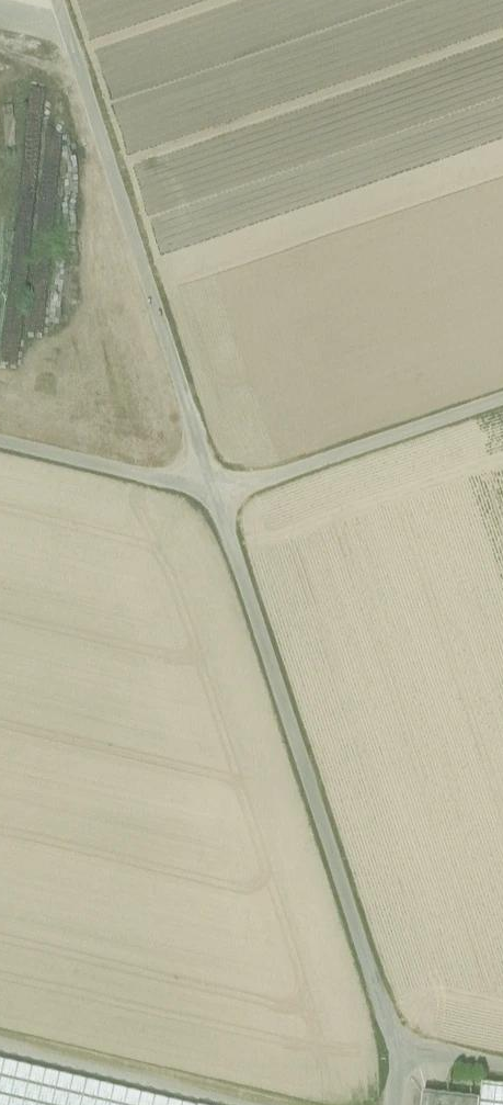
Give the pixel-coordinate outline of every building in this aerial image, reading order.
[(0,1063),(0,1104),(183,1104),(0,1063)] [(481,1088),(479,1104),(502,1104),(502,1091),(481,1088)]
